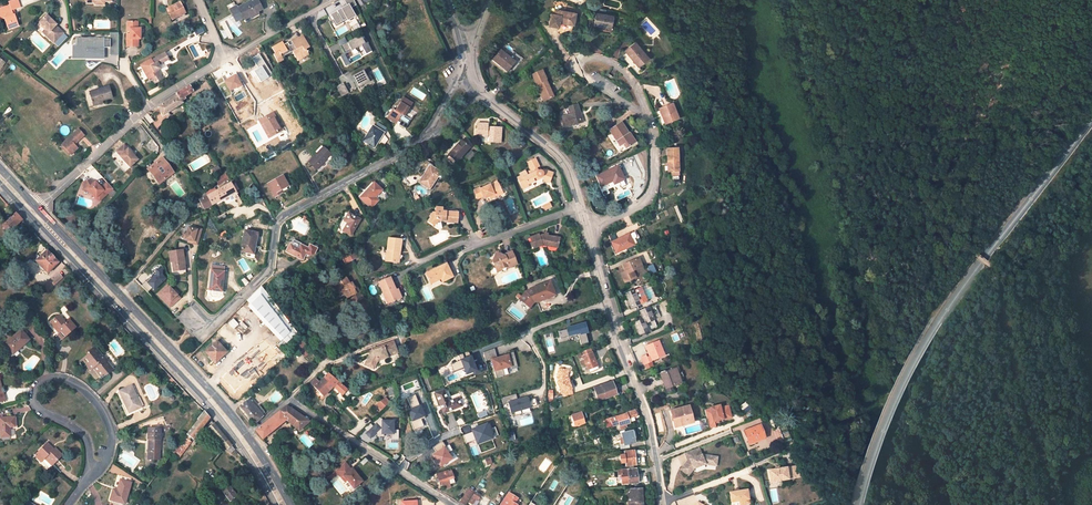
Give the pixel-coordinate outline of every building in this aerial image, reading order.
[(0,8),(0,20),(3,19),(7,30),(18,26),(14,15),(12,15),(11,11),(20,8),(17,0),(13,0),(7,2),(8,6),(0,8)] [(257,0),(253,0),(237,8),(236,6),(230,9),(236,22),(243,18),(244,20),(262,10),(257,0)] [(327,6),(335,25),(355,15),(351,7),(356,5),(354,0),(340,0),(327,6)] [(166,9),(172,20),(185,13),(180,3),(166,9)] [(574,25),(576,13),(555,9),(554,14),(551,14),(549,25),(559,27),(560,22),(574,25)] [(610,28),(612,16),(596,13),(594,25),(610,28)] [(41,27),(44,31),(48,34),(46,36),(54,44),(63,34),(55,27),(56,26),(46,16),(39,23),(42,26),(41,27)] [(356,19),(351,22),(352,24),(351,24),(354,31),(360,28),(356,19)] [(127,46),(138,46),(138,39),(141,39),(140,28),(138,28),(137,22),(128,22),(128,29),(130,29),(130,34),(127,34),(127,46)] [(76,52),(91,52),(91,55),(104,55),(104,45),(110,45),(118,45),(118,33),(111,33),(111,39),(110,39),(104,39),(104,38),(76,39),(76,52)] [(350,64),(345,53),(365,43),(361,35),(347,42),(344,38),(338,41),(343,51),(339,54),(345,66),(350,64)] [(309,48),(303,36),(292,42),(293,44),(289,46),(288,43),(284,45),(283,43),(272,48),(275,53),(273,54),(278,63),(283,60),(282,57),(292,52),(296,58),(301,55),(303,58),(309,54),(306,49),(309,48)] [(361,46),(365,55),(372,51),(368,42),(361,46)] [(648,58),(635,42),(625,51),(637,66),(648,58)] [(515,62),(500,50),(492,59),(508,72),(515,62)] [(165,54),(152,62),(151,61),(140,67),(148,81),(148,82),(152,79),(155,85),(163,80),(158,72),(161,70),(159,66),(168,60),(165,54)] [(352,74),(356,87),(369,82),(364,70),(352,74)] [(546,80),(542,70),(532,75),(539,89),(539,90),(544,101),(553,97),(546,80)] [(337,85),(340,95),(348,93),(344,83),(337,85)] [(102,101),(112,98),(108,86),(90,92),(94,106),(103,103),(102,101)] [(184,97),(192,92),(189,86),(176,94),(177,95),(181,101),(185,99),(184,97)] [(158,108),(163,115),(182,103),(181,101),(177,95),(158,107),(158,108)] [(392,109),(387,118),(396,124),(402,115),(404,117),(409,108),(408,108),(411,103),(404,98),(401,103),(400,102),(394,111),(392,109)] [(583,122),(577,104),(568,107),(570,114),(560,117),(564,128),(583,122)] [(678,119),(672,104),(659,109),(665,125),(678,119)] [(149,126),(154,123),(147,114),(142,118),(149,126)] [(282,131),(273,114),(259,121),(262,126),(264,125),(271,137),(282,131)] [(378,122),(376,125),(384,131),(386,127),(378,122)] [(630,136),(621,123),(609,131),(620,146),(625,143),(627,147),(635,142),(631,135),(630,136)] [(500,142),(501,128),(491,128),(491,129),(487,129),(487,124),(478,124),(477,137),(487,137),(487,136),(490,136),(490,142),(500,142)] [(383,132),(373,126),(363,140),(374,147),(377,143),(381,146),(387,138),(383,133),(383,132)] [(71,154),(77,149),(74,145),(84,136),(78,129),(62,144),(63,146),(70,153),(71,154)] [(130,142),(136,137),(129,129),(123,135),(130,142)] [(469,148),(461,141),(448,155),(456,162),(469,148)] [(139,160),(124,144),(116,152),(120,156),(119,157),(130,168),(139,160)] [(61,148),(69,155),(70,153),(63,146),(61,148)] [(331,155),(323,147),(308,162),(317,169),(331,155)] [(678,171),(677,149),(667,149),(668,172),(671,172),(671,176),(678,176),(678,171)] [(471,150),(465,157),(469,160),(475,153),(471,150)] [(172,173),(162,159),(148,170),(159,183),(168,176),(172,173)] [(535,159),(527,163),(531,171),(532,174),(527,176),(526,174),(525,171),(520,174),(522,176),(518,178),(523,190),(529,187),(528,185),(538,180),(539,178),(540,178),(541,178),(542,178),(545,179),(550,180),(553,173),(543,170),(542,172),(541,171),(540,171),(540,170),(539,171),(538,171),(536,168),(539,167),(535,159)] [(212,175),(220,170),(218,166),(210,171),(212,175)] [(440,173),(430,166),(418,182),(429,189),(440,173)] [(624,180),(618,166),(597,176),(601,186),(617,179),(618,182),(624,180)] [(179,180),(173,172),(172,173),(168,176),(174,184),(179,180)] [(228,179),(225,174),(216,180),(218,185),(228,179)] [(288,186),(283,176),(268,184),(275,197),(282,193),(281,190),(288,186)] [(101,199),(113,189),(107,182),(101,188),(95,182),(94,182),(88,180),(86,181),(84,187),(88,188),(87,191),(92,193),(96,197),(98,195),(101,199)] [(235,192),(230,183),(207,196),(212,205),(235,192)] [(382,190),(374,183),(360,198),(371,208),(378,200),(375,197),(382,190)] [(490,196),(494,194),(496,197),(504,193),(499,183),(491,186),(490,184),(481,189),(480,187),(474,190),(478,198),(484,196),(485,198),(490,196)] [(198,197),(204,209),(212,205),(207,196),(205,193),(198,197)] [(542,206),(544,210),(552,207),(550,202),(542,206)] [(456,222),(457,213),(442,212),(442,208),(436,207),(435,213),(433,213),(431,216),(431,217),(429,222),(434,225),(438,219),(441,219),(441,220),(445,221),(445,222),(456,222)] [(7,221),(2,226),(9,233),(14,228),(13,227),(21,219),(16,213),(11,218),(10,217),(6,220),(7,221)] [(360,219),(348,213),(344,220),(348,222),(343,231),(351,235),(360,219)] [(189,240),(194,241),(193,243),(198,244),(202,229),(197,228),(197,229),(188,227),(187,234),(185,238),(185,239),(189,240)] [(253,253),(257,233),(244,231),(241,251),(253,253)] [(629,234),(611,242),(616,253),(633,245),(635,244),(635,246),(641,243),(638,235),(636,236),(634,232),(629,234)] [(538,237),(538,235),(530,238),(533,248),(546,244),(547,244),(559,244),(559,235),(542,236),(538,237)] [(400,240),(387,238),(385,261),(395,263),(396,251),(399,251),(400,240)] [(298,248),(290,244),(286,252),(302,260),(305,253),(309,255),(313,254),(316,248),(310,245),(308,248),(300,244),(298,248)] [(41,255),(36,261),(47,273),(58,262),(45,248),(39,253),(41,255)] [(172,262),(173,271),(185,269),(182,250),(169,252),(170,262),(172,262)] [(511,252),(503,254),(504,256),(501,257),(500,254),(497,253),(495,253),(492,260),(495,268),(499,266),(500,268),(505,267),(505,269),(516,265),(511,252)] [(341,257),(344,264),(351,260),(348,253),(341,257)] [(623,265),(625,271),(621,273),(625,282),(635,277),(633,271),(642,267),(638,258),(623,265)] [(452,278),(445,264),(425,274),(430,284),(440,279),(441,282),(452,278)] [(653,264),(647,266),(650,274),(656,272),(653,264)] [(220,291),(221,280),(222,280),(224,272),(224,267),(212,265),(209,290),(220,291)] [(159,269),(145,281),(154,290),(167,277),(159,269)] [(63,277),(60,274),(51,281),(54,285),(63,277)] [(399,299),(390,276),(378,281),(382,292),(379,293),(384,305),(399,299)] [(347,284),(344,279),(339,282),(338,281),(333,284),(334,286),(336,290),(335,291),(338,296),(342,294),(345,292),(347,297),(351,304),(361,298),(355,287),(352,288),(350,283),(347,284)] [(532,289),(526,292),(519,299),(530,308),(534,302),(537,301),(537,302),(547,298),(547,296),(552,294),(550,287),(551,286),(550,281),(532,288),(532,289)] [(167,283),(156,294),(170,308),(181,297),(167,283)] [(261,285),(246,300),(286,343),(297,333),(261,285)] [(625,294),(630,308),(647,300),(641,287),(625,294)] [(659,318),(654,305),(639,311),(642,319),(634,323),(639,336),(648,332),(648,331),(655,328),(656,325),(654,320),(659,318)] [(66,323),(59,315),(50,323),(63,338),(75,327),(69,320),(66,323)] [(578,334),(581,344),(588,343),(586,333),(588,333),(586,323),(558,329),(560,338),(578,334)] [(30,339),(21,330),(5,345),(9,350),(13,346),(17,350),(30,339)] [(300,350),(305,357),(311,352),(300,338),(296,341),(302,349),(300,350)] [(649,352),(652,361),(664,356),(658,340),(645,346),(648,353),(649,352)] [(227,352),(216,341),(205,352),(215,363),(227,352)] [(393,341),(372,349),(364,365),(373,369),(377,361),(387,358),(386,355),(397,351),(393,341)] [(526,353),(522,342),(516,344),(520,355),(526,353)] [(89,354),(84,359),(92,368),(93,368),(101,377),(111,368),(95,347),(88,353),(89,354)] [(280,359),(285,355),(280,348),(274,353),(280,359)] [(491,359),(496,377),(509,374),(507,369),(517,367),(513,352),(496,357),(494,349),(484,351),(487,361),(491,359)] [(597,366),(590,349),(581,352),(583,360),(580,361),(581,365),(585,364),(586,367),(584,368),(585,372),(590,370),(589,369),(597,366)] [(645,364),(651,362),(650,358),(647,359),(646,356),(642,357),(645,364)] [(574,394),(567,368),(555,371),(562,397),(574,394)] [(661,374),(666,388),(680,383),(675,369),(661,374)] [(311,384),(323,396),(333,386),(335,388),(346,399),(353,394),(328,374),(319,382),(316,379),(311,383),(311,384)] [(616,394),(612,381),(594,388),(595,391),(598,390),(601,399),(616,394)] [(131,386),(119,391),(125,404),(126,404),(130,412),(141,407),(131,386)] [(449,402),(444,389),(435,393),(443,414),(462,406),(458,398),(449,402)] [(506,403),(509,414),(530,408),(527,396),(517,399),(515,394),(502,398),(503,403),(506,403)] [(266,414),(251,397),(248,399),(263,416),(266,414)] [(377,404),(381,409),(388,402),(384,398),(377,404)] [(263,416),(248,399),(240,407),(254,423),(263,416)] [(335,402),(330,407),(335,412),(340,408),(335,402)] [(746,412),(751,408),(746,402),(740,407),(746,412)] [(262,439),(286,420),(298,431),(310,421),(286,406),(255,430),(262,439)] [(710,410),(704,411),(709,429),(715,427),(714,423),(731,418),(728,407),(720,409),(719,406),(710,409),(710,410)] [(685,422),(685,423),(692,421),(688,407),(671,411),(674,425),(685,422)] [(161,414),(166,426),(176,422),(171,410),(161,414)] [(187,434),(193,439),(209,418),(204,411),(197,419),(198,420),(187,434)] [(625,425),(629,423),(629,422),(637,419),(635,411),(626,414),(616,417),(616,416),(611,417),(612,421),(613,424),(618,423),(620,429),(626,427),(625,425)] [(584,423),(581,413),(571,416),(575,426),(584,423)] [(15,417),(0,418),(0,425),(1,437),(10,437),(10,427),(15,427),(15,417)] [(376,422),(364,433),(370,439),(380,430),(380,435),(393,435),(394,420),(379,420),(379,426),(376,422)] [(476,439),(478,443),(498,436),(493,422),(463,434),(466,443),(476,439)] [(214,423),(208,428),(227,449),(231,445),(214,423)] [(764,438),(759,425),(744,431),(748,444),(764,438)] [(159,460),(160,429),(148,429),(148,440),(149,440),(148,458),(150,460),(159,460)] [(634,443),(631,431),(621,434),(624,445),(634,443)] [(178,458),(191,441),(185,437),(172,453),(178,458)] [(45,458),(52,465),(62,456),(55,448),(53,450),(46,443),(34,456),(41,462),(45,458)] [(437,467),(452,461),(446,446),(431,453),(437,467)] [(698,447),(684,453),(687,460),(689,459),(690,462),(683,465),(680,469),(687,475),(693,468),(704,464),(710,465),(712,456),(701,454),(698,447)] [(636,465),(634,450),(624,452),(624,455),(620,455),(621,463),(625,462),(626,466),(636,465)] [(350,469),(345,462),(335,470),(340,477),(343,475),(353,488),(361,481),(351,468),(350,469)] [(768,470),(771,482),(789,478),(786,466),(768,470)] [(629,483),(638,482),(636,468),(627,469),(618,470),(618,475),(621,475),(622,480),(628,480),(629,483)] [(453,477),(451,470),(437,474),(440,485),(442,484),(443,487),(446,489),(450,487),(448,479),(453,477)] [(353,488),(343,475),(340,477),(350,490),(353,488)] [(117,490),(113,489),(110,500),(124,504),(131,483),(120,480),(117,490)] [(236,496),(229,486),(222,491),(230,500),(236,496)] [(630,489),(631,501),(628,501),(629,504),(642,504),(641,488),(630,489)] [(468,489),(460,502),(464,504),(468,497),(469,498),(473,492),(468,489)] [(747,490),(729,492),(730,502),(739,501),(739,504),(740,504),(748,504),(747,490)] [(477,500),(480,495),(475,492),(468,502),(472,504),(475,499),(477,500)] [(511,501),(514,497),(509,493),(501,504),(517,504),(511,501)]
